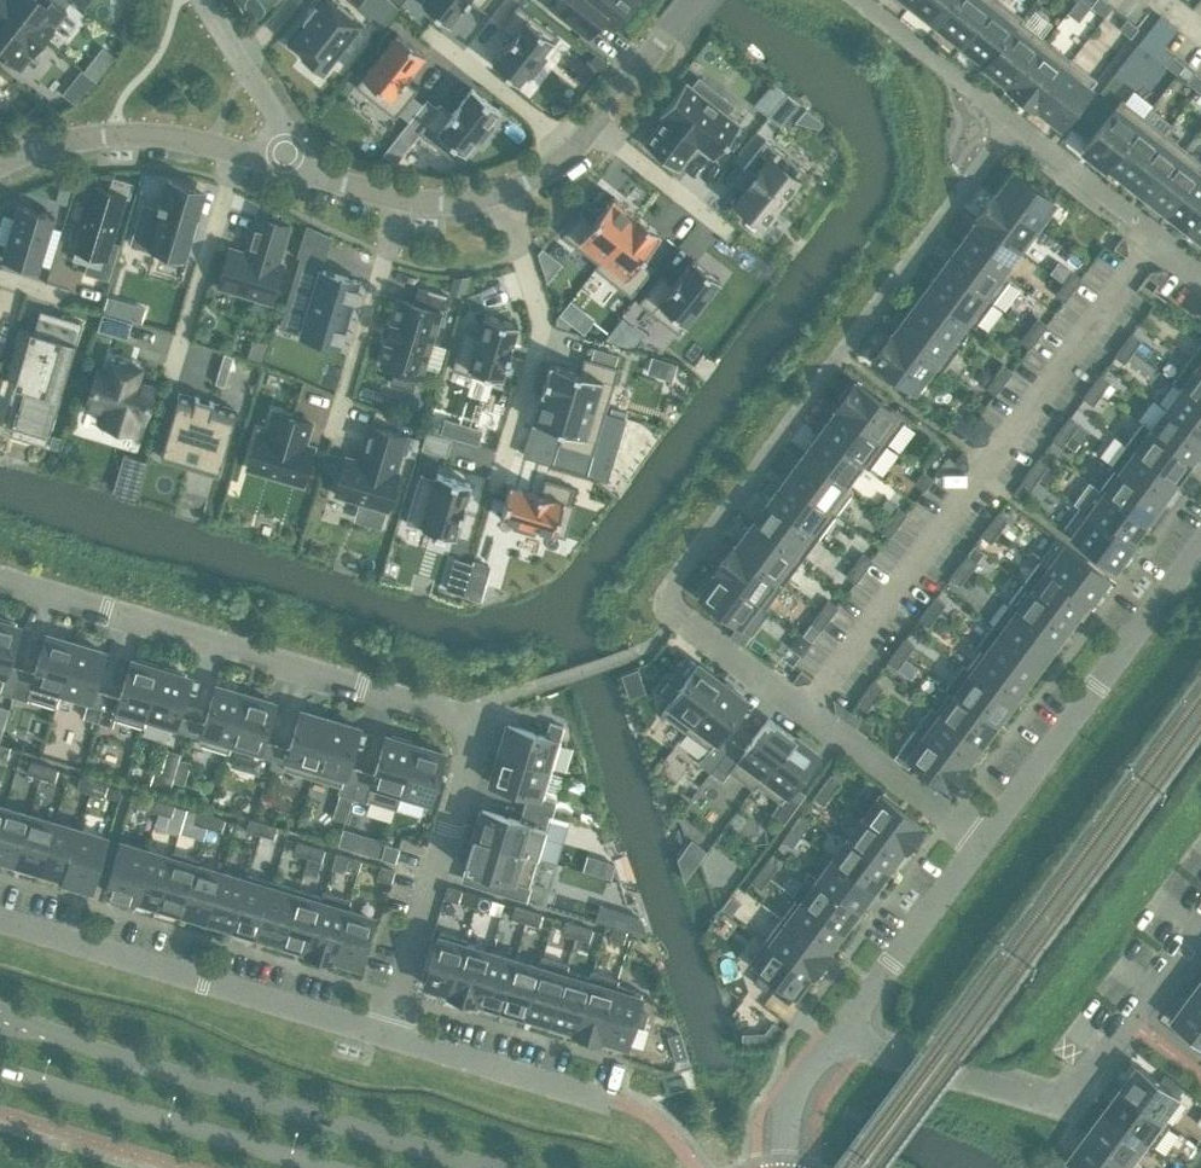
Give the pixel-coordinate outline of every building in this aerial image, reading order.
[(43,38),(53,25),(64,10),(52,0),(0,0),(0,5),(43,38)] [(287,41),(302,53),(301,54),(324,72),(363,22),(335,0),(319,0),(287,41)] [(356,8),(381,28),(398,7),(389,0),(363,0),(356,8)] [(421,2),(448,23),(466,0),(422,0),(421,2)] [(552,6),(583,30),(597,13),(614,26),(635,0),(556,0),(552,6)] [(925,14),(936,23),(955,0),(914,0),(911,3),(914,5),(911,7),(923,16),(925,14)] [(960,41),(961,43),(995,0),(955,0),(936,23),(948,32),(946,35),(958,44),(960,41)] [(984,64),(985,65),(1022,17),(1000,0),(995,0),(961,43),(964,44),(962,47),(973,56),(975,53),(986,62),(984,64)] [(510,37),(491,62),(518,83),(552,39),(527,19),(530,14),(517,4),(498,27),(510,37)] [(0,5),(0,50),(20,66),(32,51),(43,38),(0,5)] [(1160,14),(1146,32),(1163,46),(1177,28),(1160,14)] [(1009,84),(1007,86),(1008,87),(1045,39),(1021,20),(1023,18),(1022,17),(985,65),(987,66),(985,69),(996,78),(998,75),(1009,84)] [(1138,27),(1126,18),(1119,28),(1130,37),(1138,27)] [(397,32),(362,76),(388,96),(384,101),(398,112),(416,88),(404,79),(424,54),(397,32)] [(1020,100),(1021,97),(1033,107),(1070,59),(1045,39),(1008,87),(1010,88),(1008,91),(1020,100)] [(1173,55),(1165,65),(1177,74),(1184,64),(1173,55)] [(1096,80),(1070,59),(1033,107),(1034,107),(1036,105),(1037,106),(1035,108),(1046,117),(1048,115),(1061,125),(1096,80)] [(1186,81),(1197,90),(1200,85),(1200,77),(1193,71),(1186,81)] [(776,104),(785,92),(772,81),(754,104),(768,115),(776,104)] [(663,118),(643,143),(676,169),(696,144),(713,158),(739,125),(726,114),(733,105),(717,92),(710,101),(685,82),(659,115),(663,118)] [(439,102),(421,125),(435,136),(438,132),(464,152),(498,108),(471,86),(451,111),(439,102)] [(798,102),(785,92),(776,104),(768,115),(781,125),(798,102)] [(1105,166),(1107,164),(1106,163),(1143,116),(1122,99),(1083,149),(1105,166)] [(1106,163),(1107,164),(1126,180),(1164,132),(1143,116),(1106,163)] [(1164,132),(1126,180),(1147,196),(1184,148),(1164,132)] [(755,177),(736,202),(763,223),(797,179),(772,159),(775,155),(762,144),(743,167),(755,177)] [(1147,196),(1167,212),(1198,174),(1197,173),(1200,168),(1200,162),(1184,148),(1147,196)] [(996,195),(994,193),(993,194),(1035,225),(1053,201),(1014,172),(1010,176),(1008,174),(996,191),(998,193),(996,195)] [(1167,212),(1188,228),(1200,211),(1200,176),(1198,174),(1167,212)] [(111,191),(90,185),(71,248),(75,249),(72,259),(87,263),(90,253),(106,258),(125,197),(129,198),(133,183),(115,177),(111,191)] [(197,192),(160,181),(142,241),(177,252),(173,268),(188,272),(199,237),(185,233),(197,192)] [(57,190),(55,197),(65,199),(68,188),(59,185),(57,190)] [(976,218),(1017,248),(1035,225),(993,194),(976,218)] [(580,211),(562,235),(576,245),(579,241),(601,258),(636,214),(612,196),(593,221),(580,211)] [(17,205),(2,256),(39,267),(55,216),(17,205)] [(1188,228),(1200,238),(1200,211),(1188,228)] [(636,214),(601,258),(624,276),(620,281),(634,291),(652,268),(640,258),(660,233),(636,214)] [(289,225),(257,215),(246,252),(229,247),(217,285),(272,301),(283,263),(278,262),(289,225)] [(1000,272),(1017,248),(976,218),(975,219),(978,220),(961,243),(1000,272)] [(305,225),(297,252),(321,259),(328,236),(305,225)] [(1126,238),(1122,235),(1114,246),(1125,255),(1128,251),(1126,238)] [(984,294),(1000,272),(961,243),(944,266),(992,302),(993,301),(984,294)] [(660,274),(642,297),(656,308),(659,304),(685,324),(719,280),(692,259),(673,284),(660,274)] [(975,325),(992,302),(944,266),(927,289),(975,325)] [(359,280),(319,268),(299,333),(340,345),(359,280)] [(1163,269),(1150,271),(1147,275),(1158,284),(1167,272),(1163,269)] [(1081,278),(1071,271),(1063,282),(1073,289),(1081,278)] [(1073,289),(1063,282),(1055,293),(1064,301),(1073,289)] [(384,339),(387,340),(380,364),(394,368),(390,382),(411,388),(415,374),(420,375),(439,312),(443,314),(448,296),(418,287),(414,303),(400,299),(392,323),(389,322),(384,339)] [(974,326),(975,325),(927,289),(909,313),(958,349),(958,347),(949,341),(965,319),(974,326)] [(29,332),(13,386),(23,389),(10,433),(45,445),(82,321),(62,315),(63,312),(61,312),(53,339),(25,329),(24,331),(29,332)] [(132,322),(102,313),(97,329),(127,338),(132,322)] [(940,372),(958,349),(909,313),(893,335),(890,333),(890,334),(940,372)] [(463,329),(453,363),(501,377),(517,324),(484,314),(478,334),(463,329)] [(1047,324),(1037,317),(1028,329),(1038,336),(1047,324)] [(1030,347),(1038,336),(1028,329),(1020,340),(1030,347)] [(1141,339),(1131,332),(1122,344),(1132,351),(1141,339)] [(940,373),(940,372),(890,334),(887,338),(885,336),(873,352),(875,354),(872,358),(913,389),(930,366),(940,373)] [(1188,360),(1200,370),(1200,342),(1188,360)] [(1124,362),(1132,351),(1122,344),(1114,355),(1124,362)] [(549,363),(540,392),(594,408),(602,380),(607,382),(612,365),(584,357),(579,372),(549,363)] [(108,358),(104,371),(94,368),(83,404),(100,409),(96,422),(132,433),(136,420),(141,421),(152,385),(133,380),(137,367),(108,358)] [(1188,360),(1172,381),(1200,402),(1200,370),(1188,360)] [(1012,371),(1002,364),(994,375),(1004,382),(1012,371)] [(1110,381),(1100,374),(1091,386),(1101,393),(1110,381)] [(995,394),(1004,382),(994,375),(985,386),(995,394)] [(1181,389),(1166,409),(1200,435),(1200,402),(1172,381),(1172,382),(1181,389)] [(836,401),(839,403),(836,406),(887,444),(905,420),(854,382),(851,386),(849,385),(836,401)] [(1093,404),(1101,393),(1091,386),(1083,397),(1093,404)] [(179,392),(160,455),(217,473),(236,409),(179,392)] [(540,392),(531,421),(562,430),(557,445),(586,453),(591,437),(586,435),(594,408),(540,392)] [(870,467),(887,444),(836,406),(835,407),(838,409),(830,420),(828,418),(819,430),(870,467)] [(1142,422),(1141,423),(1190,459),(1200,443),(1200,435),(1166,409),(1151,429),(1142,422)] [(258,433),(246,470),(301,486),(312,449),(303,447),(310,424),(273,413),(266,435),(258,433)] [(1078,423),(1069,416),(1060,428),(1070,435),(1078,423)] [(1190,459),(1141,423),(1126,444),(1174,480),(1190,459)] [(405,438),(368,427),(360,453),(361,454),(359,462),(345,458),(334,496),(386,511),(397,473),(395,473),(405,438)] [(1061,446),(1070,435),(1060,428),(1052,439),(1061,446)] [(869,468),(870,467),(819,430),(818,431),(820,432),(804,455),(848,487),(864,465),(869,468)] [(977,430),(969,442),(968,442),(972,445),(986,443),(989,439),(977,430)] [(1174,480),(1126,444),(1110,465),(1159,501),(1174,480)] [(966,453),(962,450),(954,462),(965,470),(968,466),(966,453)] [(847,488),(848,487),(804,455),(786,478),(835,514),(836,513),(827,506),(842,485),(847,488)] [(1047,465),(1038,458),(1029,469),(1039,477),(1047,465)] [(1143,522),(1159,501),(1110,465),(1110,466),(1114,469),(1099,489),(1143,522)] [(1030,488),(1039,477),(1029,469),(1021,481),(1030,488)] [(924,489),(933,478),(923,471),(914,482),(924,489)] [(416,488),(406,521),(454,536),(470,482),(436,472),(431,492),(416,488)] [(509,484),(499,517),(553,533),(562,502),(568,504),(573,487),(544,478),(540,493),(509,484)] [(818,537),(835,514),(786,478),(769,501),(818,537)] [(1089,512),(1080,505),(1079,507),(1130,544),(1131,543),(1128,541),(1143,522),(1099,489),(1099,490),(1103,493),(1089,512)] [(800,560),(818,537),(769,501),(752,524),(800,560)] [(907,513),(897,506),(888,517),(898,524),(907,513)] [(1114,566),(1130,544),(1079,507),(1063,528),(1114,566)] [(1007,519),(998,512),(989,523),(999,531),(1007,519)] [(898,524),(888,517),(880,529),(890,536),(898,524)] [(999,531),(989,523),(981,535),(990,542),(999,531)] [(783,584),(800,560),(752,524),(736,546),(733,545),(732,546),(783,584)] [(1090,598),(1106,576),(1055,538),(1039,561),(1090,598)] [(732,546),(715,569),(766,607),(783,584),(732,546)] [(872,559),(862,552),(854,564),(864,571),(872,559)] [(976,561),(967,554),(958,565),(968,573),(976,561)] [(455,557),(448,582),(464,587),(472,561),(455,557)] [(1089,599),(1090,598),(1039,561),(1023,581),(1072,618),(1087,597),(1089,599)] [(855,582),(864,571),(854,564),(845,575),(855,582)] [(968,573),(958,565),(950,576),(959,584),(968,573)] [(703,591),(699,595),(739,624),(751,634),(769,609),(766,607),(715,569),(714,570),(717,572),(715,574),(713,573),(700,589),(703,591)] [(1056,638),(1072,618),(1023,581),(1023,582),(1032,589),(1017,609),(1056,638)] [(945,603),(935,595),(927,607),(936,614),(945,603)] [(837,606),(828,599),(819,610),(829,617),(837,606)] [(936,614),(927,607),(918,618),(928,625),(936,614)] [(1003,629),(993,622),(992,623),(1041,659),(1056,638),(1017,609),(1003,629)] [(821,629),(829,617),(819,610),(811,622),(821,629)] [(13,695),(17,681),(21,668),(7,664),(19,626),(13,624),(14,621),(0,617),(0,692),(13,695)] [(1041,659),(992,623),(977,644),(1025,680),(1041,659)] [(45,634),(34,672),(21,668),(17,681),(30,685),(30,686),(59,695),(75,643),(45,634)] [(914,644),(904,637),(896,649),(905,656),(914,644)] [(103,651),(75,643),(59,695),(88,704),(88,703),(101,707),(102,707),(106,693),(92,689),(103,651)] [(967,668),(962,664),(961,665),(1010,701),(1025,680),(977,644),(976,645),(981,649),(967,668)] [(905,656),(896,649),(887,660),(897,667),(905,656)] [(102,707),(101,707),(97,721),(112,725),(114,718),(143,726),(145,721),(144,720),(160,668),(156,667),(156,664),(137,658),(136,661),(130,659),(119,697),(106,693),(102,707)] [(658,693),(669,701),(661,713),(685,731),(721,682),(697,664),(678,689),(667,681),(658,693)] [(1010,701),(961,665),(946,686),(994,722),(1010,701)] [(173,728),(187,732),(191,718),(177,714),(188,677),(183,675),(184,672),(164,666),(163,669),(160,668),(144,720),(145,721),(173,729),(173,728)] [(809,681),(812,677),(800,669),(792,680),(796,683),(809,681)] [(883,686),(873,679),(864,691),(874,698),(883,686)] [(685,731),(709,748),(698,762),(711,771),(725,752),(733,740),(722,732),(745,700),(741,697),(743,694),(726,682),(724,685),(721,682),(685,731)] [(187,732),(200,736),(198,743),(228,752),(230,746),(229,746),(244,693),(215,685),(204,722),(191,718),(187,732)] [(945,687),(950,691),(935,711),(979,743),(994,722),(946,686),(945,687)] [(874,698),(864,691),(856,702),(866,709),(874,698)] [(258,754),(272,758),(276,744),(262,740),(273,702),(244,693),(229,746),(230,746),(258,754)] [(848,722),(854,714),(832,699),(835,712),(848,722)] [(272,758),(285,762),(283,768),(313,777),(315,772),(314,771),(329,719),(300,710),(289,748),(276,744),(272,758)] [(934,712),(939,715),(924,735),(965,766),(966,765),(964,763),(979,743),(935,711),(934,712)] [(535,732),(507,724),(499,753),(551,768),(564,725),(564,720),(560,716),(555,715),(550,716),(547,721),(539,718),(535,732)] [(725,752),(736,760),(729,770),(754,789),(757,784),(756,783),(792,735),(768,717),(745,748),(733,740),(725,752)] [(315,772),(343,780),(343,779),(356,783),(361,769),(347,765),(358,728),(329,719),(314,771),(315,772)] [(396,808),(400,797),(399,797),(414,744),(410,743),(411,740),(392,734),(391,737),(385,736),(374,773),(361,769),(356,783),(352,797),(366,801),(367,799),(396,808)] [(756,783),(757,784),(781,801),(785,796),(796,805),(805,793),(793,785),(817,753),(792,735),(756,783)] [(965,766),(924,735),(908,757),(949,788),(965,766)] [(6,757),(10,746),(0,743),(0,756),(6,757)] [(443,753),(414,744),(399,797),(428,805),(443,753)] [(551,768),(499,753),(490,782),(528,793),(524,806),(537,811),(541,797),(542,797),(551,768)] [(30,761),(26,772),(40,776),(43,765),(30,761)] [(43,765),(40,776),(54,780),(57,769),(43,765)] [(840,781),(830,774),(821,785),(831,793),(840,781)] [(80,776),(76,787),(90,791),(93,780),(80,776)] [(93,780),(90,791),(104,795),(107,784),(93,780)] [(831,793),(821,785),(813,797),(823,804),(831,793)] [(922,825),(880,794),(863,817),(905,847),(922,825)] [(147,796),(143,807),(157,811),(160,800),(147,796)] [(160,800),(157,811),(171,816),(175,804),(160,800)] [(524,806),(519,820),(482,809),(473,838),(526,853),(537,857),(545,828),(533,824),(537,811),(524,806)] [(0,819),(0,857),(15,861),(29,814),(4,807),(0,819)] [(197,811),(193,822),(207,826),(210,815),(197,811)] [(29,814),(15,861),(40,868),(54,822),(29,814)] [(210,815),(207,826),(221,831),(225,819),(210,815)] [(809,823),(799,816),(790,827),(800,835),(809,823)] [(249,817),(246,829),(259,833),(263,821),(249,817)] [(905,847),(863,817),(848,838),(887,867),(902,847),(904,848),(905,847)] [(263,821),(259,833),(274,837),(277,826),(263,821)] [(54,822),(40,868),(63,876),(63,878),(64,879),(79,829),(54,822)] [(800,835),(790,827),(782,838),(792,846),(800,835)] [(79,829),(64,879),(90,887),(105,837),(79,829)] [(526,853),(473,838),(465,867),(502,878),(498,892),(512,896),(516,882),(517,882),(526,853)] [(887,867),(848,838),(832,859),(872,888),(887,867)] [(119,841),(104,891),(131,899),(146,849),(119,841)] [(297,841),(294,852),(307,856),(310,845),(297,841)] [(399,847),(385,843),(381,856),(395,861),(399,847)] [(310,845),(307,856),(321,860),(325,849),(310,845)] [(132,899),(132,896),(157,903),(171,857),(146,849),(131,899),(132,899)] [(197,859),(172,851),(171,857),(157,903),(182,911),(196,864),(197,859)] [(346,855),(343,867),(357,871),(360,859),(346,855)] [(769,876),(778,865),(768,857),(759,869),(769,876)] [(818,878),(809,871),(808,873),(856,909),(872,888),(832,859),(818,878)] [(196,864),(182,911),(207,918),(221,872),(196,864)] [(380,865),(376,877),(390,881),(394,869),(380,865)] [(761,887),(769,876),(759,869),(751,880),(761,887)] [(221,872),(207,918),(232,926),(246,879),(221,872)] [(856,909),(808,873),(792,894),(841,930),(856,909)] [(272,881),(247,874),(246,879),(232,926),(257,933),(272,881)] [(297,889),(272,881),(257,933),(282,941),(297,889)] [(461,889),(447,885),(443,897),(457,901),(461,889)] [(306,948),(305,951),(306,951),(324,890),(323,890),(321,896),(297,889),(282,941),(306,948)] [(324,890),(306,951),(331,958),(346,909),(349,898),(324,890)] [(740,901),(730,894),(722,906),(731,913),(740,901)] [(791,894),(796,898),(781,918),(827,952),(828,951),(826,949),(841,930),(792,894),(791,894)] [(492,899),(478,895),(475,906),(488,910),(492,899)] [(514,905),(511,917),(525,921),(528,910),(514,905)] [(346,909),(331,958),(332,959),(333,956),(358,964),(372,917),(346,909)] [(542,914),(528,910),(525,921),(538,925),(542,914)] [(827,952),(781,918),(766,939),(812,973),(827,952)] [(564,920),(561,932),(575,936),(578,924),(564,920)] [(578,924),(575,936),(588,940),(592,929),(578,924)] [(612,926),(609,937),(622,941),(626,930),(612,926)] [(448,991),(447,993),(448,994),(463,944),(465,938),(439,931),(423,983),(448,991)] [(809,972),(811,974),(812,973),(766,939),(750,960),(762,970),(754,981),(764,988),(772,977),(793,993),(809,972)] [(448,994),(473,1001),(488,952),(463,944),(448,994)] [(513,959),(488,952),(473,1001),(475,1001),(475,999),(499,1006),(513,959)] [(549,1021),(567,963),(542,955),(538,967),(524,1013),(549,1021)] [(513,959),(499,1006),(524,1013),(538,967),(513,959)] [(568,963),(567,963),(549,1021),(573,1028),(572,1031),(573,1031),(591,970),(590,970),(589,976),(566,969),(568,963)] [(616,978),(591,970),(573,1031),(598,1038),(616,978)] [(616,984),(618,978),(616,978),(598,1038),(600,1039),(601,1036),(626,1044),(632,1024),(643,1027),(647,1013),(636,1010),(641,991),(616,984)] [(1197,989),(1194,986),(1188,994),(1192,996),(1200,1003),(1200,984),(1197,989)] [(1192,996),(1185,1006),(1181,1003),(1171,1016),(1175,1019),(1200,1039),(1200,1003),(1192,996)] [(1119,1085),(1120,1085),(1162,1118),(1180,1095),(1140,1065),(1128,1081),(1124,1079),(1119,1085)] [(1154,1146),(1171,1124),(1162,1118),(1120,1085),(1114,1093),(1117,1096),(1107,1110),(1146,1140),(1154,1146)] [(1107,1110),(1106,1110),(1095,1125),(1091,1123),(1086,1129),(1087,1130),(1129,1162),(1146,1140),(1107,1110)] [(1130,1162),(1129,1162),(1087,1130),(1081,1137),(1085,1140),(1073,1156),(1089,1167),(1125,1167),(1130,1162)]
